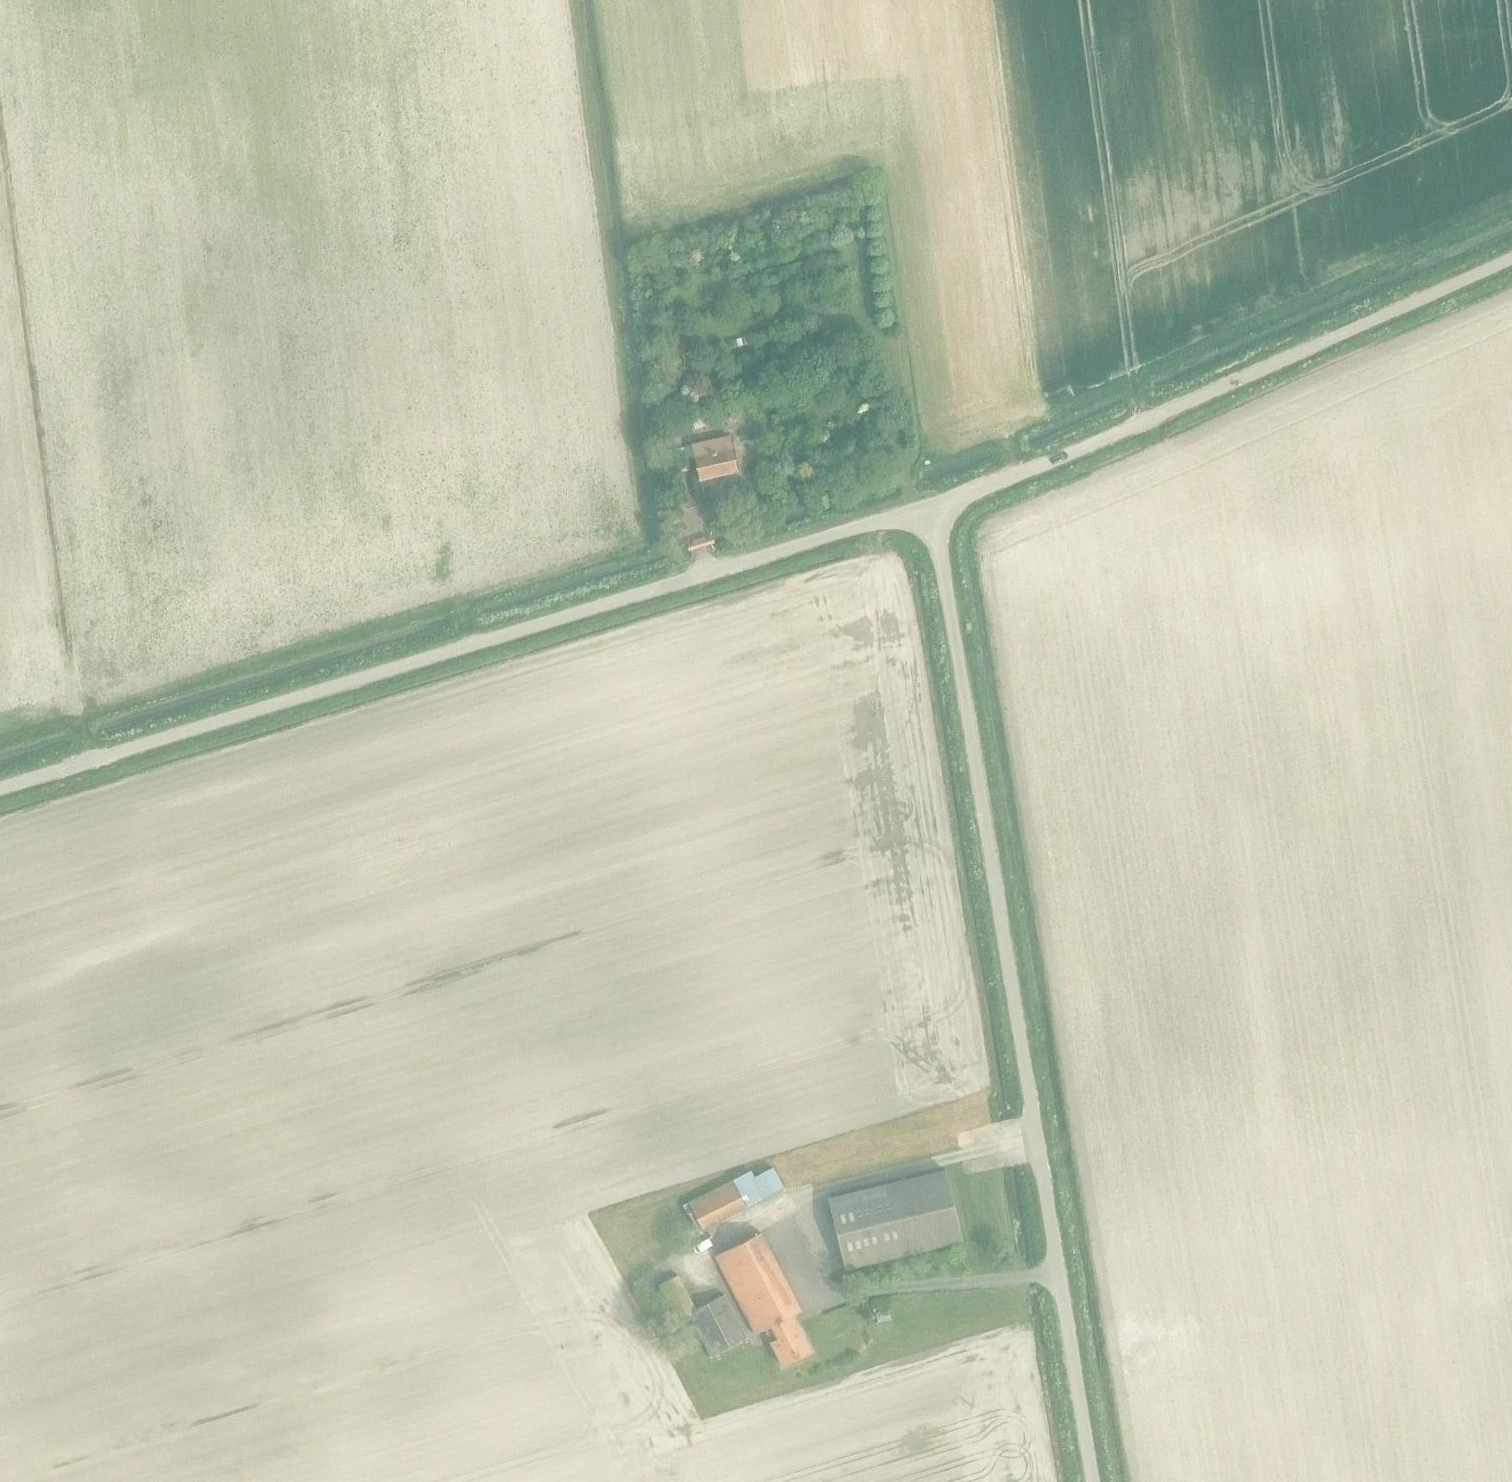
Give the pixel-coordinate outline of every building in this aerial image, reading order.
[(658,425),(661,441),(692,434),(689,418),(658,425)] [(691,444),(699,479),(737,470),(730,436),(691,444)] [(836,1184),(931,1160),(926,1138),(831,1162),(836,1184)] [(701,1229),(783,1187),(773,1167),(754,1177),(750,1171),(688,1203),(701,1229)] [(828,1198),(845,1268),(962,1240),(945,1170),(828,1198)] [(783,1366),(811,1351),(792,1315),(801,1310),(760,1232),(715,1256),(755,1334),(764,1330),(783,1366)] [(724,1294),(696,1309),(678,1275),(660,1284),(678,1319),(688,1313),(710,1356),(746,1338),(724,1294)]
